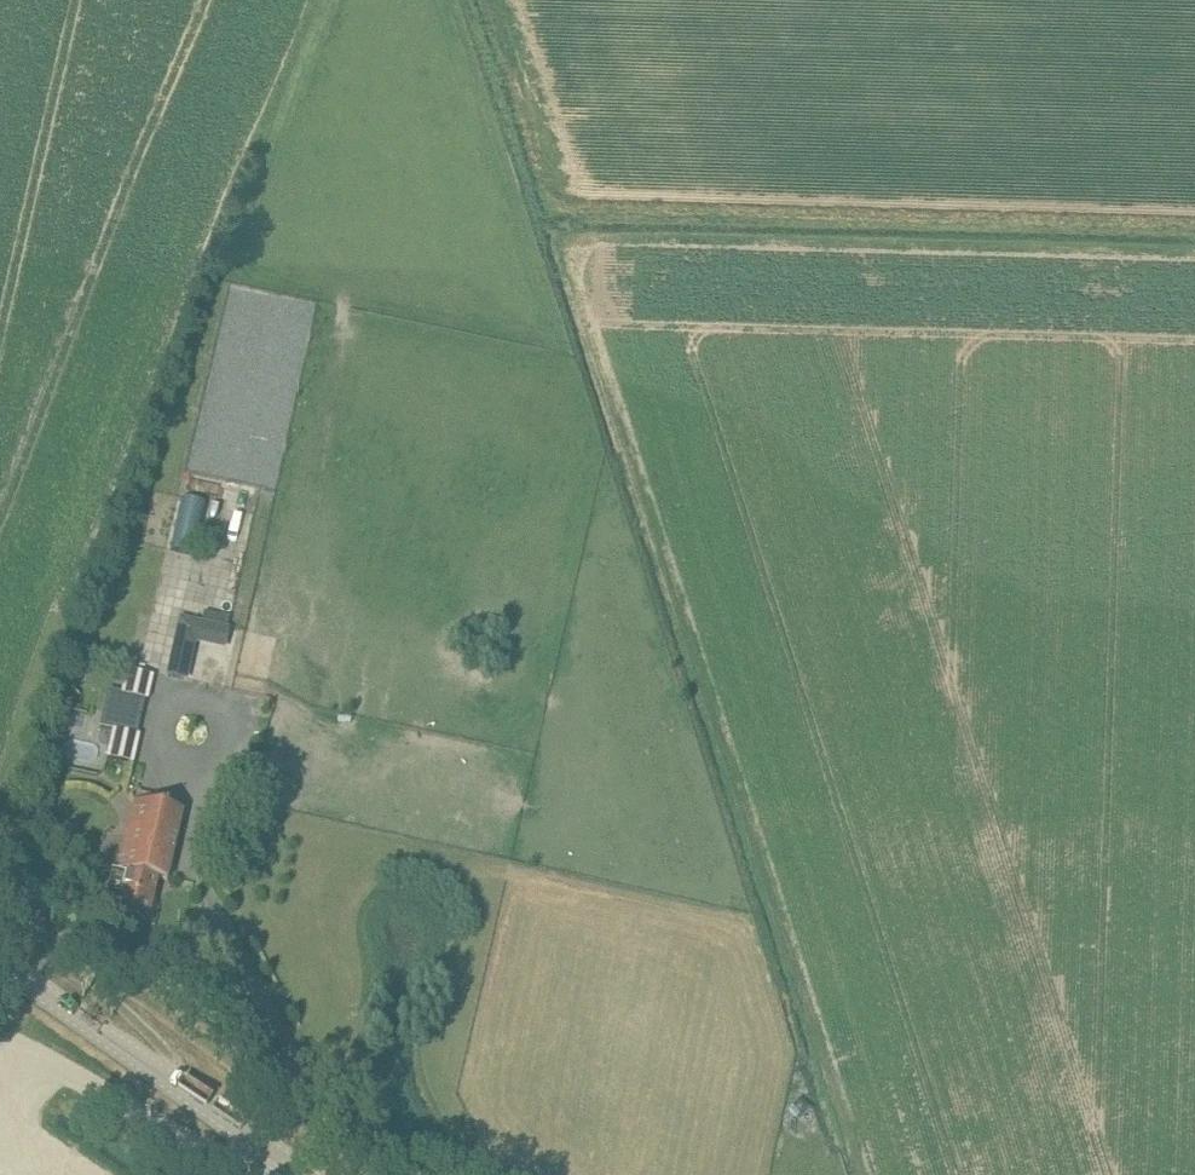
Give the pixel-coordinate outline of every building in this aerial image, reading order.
[(179,499),(168,551),(195,557),(206,504),(179,499)] [(179,617),(166,676),(188,680),(196,644),(226,650),(231,629),(228,628),(227,628),(229,618),(203,612),(201,622),(179,617)] [(154,677),(126,671),(121,693),(121,694),(145,699),(149,700),(154,677)] [(74,691),(67,697),(72,703),(79,697),(74,691)] [(114,731),(114,730),(137,735),(145,699),(121,694),(121,693),(108,691),(100,728),(114,731)] [(114,731),(108,758),(134,764),(140,735),(137,735),(114,730),(114,731)] [(169,882),(184,813),(154,806),(156,796),(137,792),(135,802),(136,802),(121,869),(125,870),(123,878),(128,879),(120,914),(149,921),(159,879),(169,882)] [(799,1100),(789,1111),(800,1122),(810,1110),(799,1100)]
